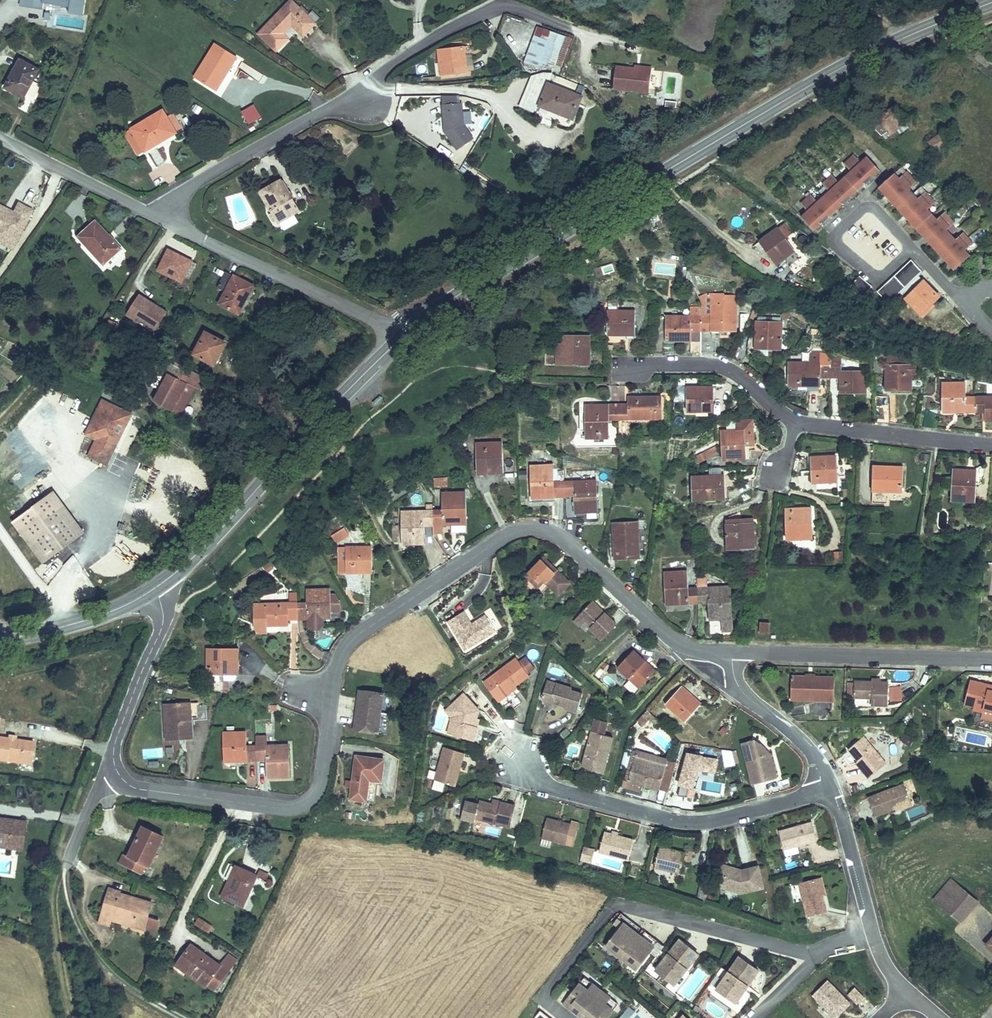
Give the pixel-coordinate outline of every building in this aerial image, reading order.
[(19,5),(44,9),(45,0),(69,5),(68,11),(85,14),(87,0),(20,0),(19,5)] [(285,0),(274,0),(252,30),(272,44),(281,31),(273,24),(278,17),(292,26),(302,12),(285,0)] [(543,32),(525,25),(511,61),(511,66),(524,65),(529,67),(532,60),(543,32)] [(552,35),(543,32),(532,60),(541,63),(552,35)] [(228,58),(207,44),(187,76),(208,89),(228,58)] [(426,46),(428,71),(453,69),(450,44),(426,46)] [(0,81),(0,84),(7,87),(9,83),(20,89),(31,65),(12,56),(0,81)] [(653,67),(615,65),(614,90),(650,94),(653,67)] [(523,110),(534,81),(520,75),(508,105),(505,112),(520,118),(523,110)] [(534,81),(523,110),(555,123),(567,93),(534,81)] [(460,95),(442,95),(444,132),(456,151),(474,140),(466,125),(473,124),(472,112),(464,111),(463,103),(461,103),(460,95)] [(893,102),(870,116),(879,132),(886,128),(888,131),(904,121),(893,102)] [(248,125),(261,117),(254,104),(241,112),(248,125)] [(157,106),(126,124),(139,148),(171,129),(157,106)] [(139,148),(126,124),(117,129),(131,153),(139,148)] [(927,138),(934,153),(944,143),(938,133),(927,138)] [(795,215),(809,228),(873,164),(859,151),(855,156),(847,148),(836,160),(843,167),(833,177),(826,170),(815,180),(823,188),(814,197),(806,189),(794,201),(801,209),(795,215)] [(890,170),(874,185),(958,272),(973,257),(966,251),(972,245),(962,235),(956,241),(946,231),(952,225),(942,214),(937,220),(926,208),(932,203),(921,191),(915,196),(905,185),(910,180),(901,171),(896,176),(890,170)] [(273,178),(258,187),(269,206),(265,209),(270,218),(293,205),(287,195),(284,197),(273,178)] [(269,206),(258,187),(254,189),(265,209),(269,206)] [(21,204),(8,197),(3,206),(1,211),(0,210),(0,230),(6,233),(21,204)] [(84,215),(67,230),(91,258),(108,244),(84,215)] [(771,243),(766,250),(780,259),(785,251),(771,243)] [(168,248),(156,271),(182,284),(194,261),(168,248)] [(780,259),(766,250),(751,273),(763,281),(765,277),(778,285),(790,266),(780,259)] [(915,277),(920,273),(908,260),(874,292),(886,305),(895,296),(915,277)] [(247,285),(220,271),(213,285),(223,290),(217,302),(234,311),(247,285)] [(869,285),(855,275),(844,289),(858,300),(869,285)] [(928,308),(936,300),(915,277),(895,296),(913,316),(925,304),(928,308)] [(138,294),(126,315),(156,332),(168,311),(138,294)] [(734,335),(736,301),(723,301),(723,297),(706,297),(696,300),(699,308),(701,314),(699,355),(707,355),(710,334),(734,335)] [(699,355),(701,314),(699,308),(690,307),(690,316),(664,315),(663,342),(690,342),(689,354),(699,355)] [(635,339),(636,310),(608,309),(607,338),(635,339)] [(776,325),(751,323),(751,340),(747,340),(744,344),(734,342),(728,358),(740,366),(755,349),(778,350),(779,345),(778,341),(775,339),(776,325)] [(204,330),(193,352),(213,362),(219,350),(216,349),(221,338),(204,330)] [(544,352),(543,363),(591,365),(592,338),(564,337),(563,347),(556,347),(556,353),(544,352)] [(885,354),(883,391),(895,391),(899,395),(908,395),(910,379),(915,377),(916,368),(908,367),(909,355),(885,354)] [(187,367),(175,361),(168,374),(181,380),(187,367)] [(817,392),(817,381),(828,381),(829,366),(787,365),(786,391),(817,392)] [(862,398),(863,373),(839,372),(839,366),(829,366),(828,381),(839,382),(839,397),(862,398)] [(193,387),(200,390),(207,377),(187,367),(181,380),(168,374),(158,369),(151,384),(157,386),(150,400),(179,415),(193,387)] [(974,416),(973,398),(963,398),(963,387),(940,388),(942,417),(974,416)] [(687,393),(686,415),(711,416),(712,391),(698,390),(698,393),(687,393)] [(662,421),(664,397),(630,395),(630,405),(619,404),(619,419),(662,421)] [(101,458),(126,409),(100,396),(81,432),(91,437),(85,450),(101,458)] [(886,396),(875,397),(878,423),(889,424),(886,396)] [(973,398),(974,416),(985,415),(986,423),(991,423),(991,398),(973,398)] [(619,419),(619,404),(588,403),(586,435),(607,435),(607,419),(619,419)] [(921,413),(920,428),(932,430),(933,414),(921,413)] [(729,430),(719,430),(719,460),(746,460),(746,451),(746,446),(755,446),(755,421),(738,420),(738,430),(729,430)] [(729,421),(729,430),(738,430),(738,420),(729,421)] [(503,444),(476,443),(475,474),(502,475),(503,444)] [(699,463),(719,455),(714,444),(694,452),(699,463)] [(833,457),(808,458),(809,474),(812,485),(832,486),(833,457)] [(561,502),(561,483),(552,482),(553,465),(528,465),(528,501),(561,502)] [(903,471),(870,471),(870,493),(887,493),(887,498),(904,497),(903,471)] [(960,473),(949,473),(948,506),(971,507),(973,477),(960,476),(960,473)] [(724,478),(691,479),(692,503),(725,501),(724,478)] [(595,516),(596,484),(561,483),(561,502),(573,501),(572,513),(581,513),(581,520),(592,521),(592,515),(595,516)] [(463,536),(465,489),(442,488),(439,508),(430,508),(430,522),(447,523),(446,535),(463,536)] [(48,491),(10,519),(38,559),(77,531),(48,491)] [(671,511),(660,506),(658,522),(670,523),(671,511)] [(430,522),(430,508),(397,507),(395,543),(417,544),(419,522),(430,522)] [(808,542),(807,509),(781,510),(781,540),(794,539),(796,542),(808,542)] [(571,520),(561,518),(560,529),(570,530),(571,520)] [(345,524),(326,528),(328,536),(347,531),(345,524)] [(751,527),(725,528),(725,553),(741,553),(741,556),(752,556),(751,527)] [(637,563),(635,528),(609,529),(610,564),(637,563)] [(366,544),(330,543),(330,568),(340,568),(339,582),(354,588),(355,566),(366,567),(366,544)] [(570,579),(545,555),(524,577),(532,585),(539,577),(556,593),(570,579)] [(687,589),(686,565),(661,567),(664,607),(696,605),(696,589),(687,589)] [(735,632),(733,587),(709,588),(710,577),(696,578),(696,589),(696,605),(709,604),(709,611),(714,611),(715,620),(724,619),(725,633),(735,632)] [(321,592),(321,586),(300,584),(299,599),(289,599),(290,616),(299,617),(299,623),(302,628),(307,628),(311,624),(312,617),(319,618),(320,609),(330,610),(331,602),(326,593),(321,592)] [(290,616),(289,599),(257,597),(256,605),(243,604),(242,622),(247,627),(255,628),(256,619),(280,620),(281,615),(290,616)] [(201,604),(192,598),(188,603),(197,609),(201,604)] [(595,600),(581,614),(593,626),(591,628),(604,640),(619,624),(595,600)] [(593,626),(581,614),(576,620),(588,631),(591,628),(593,626)] [(468,616),(453,625),(472,656),(502,636),(491,619),(479,627),(480,629),(478,630),(468,616)] [(770,634),(770,621),(762,621),(761,633),(770,634)] [(228,642),(197,641),(196,666),(199,667),(198,683),(209,684),(210,668),(223,669),(223,655),(227,655),(228,642)] [(658,672),(635,650),(616,671),(639,692),(658,672)] [(518,665),(491,684),(509,711),(524,701),(519,693),(531,685),(528,680),(538,675),(530,663),(522,669),(518,665)] [(840,683),(798,681),(797,704),(839,706),(840,683)] [(550,683),(546,700),(551,707),(561,701),(565,702),(564,706),(568,707),(570,710),(582,713),(587,694),(575,691),(576,689),(550,683)] [(971,685),(966,709),(976,712),(975,718),(984,720),(985,715),(991,717),(991,689),(971,685)] [(688,689),(671,707),(691,724),(707,706),(688,689)] [(894,690),(859,689),(859,705),(877,706),(877,711),(893,712),(894,690)] [(388,698),(364,695),(358,735),(383,738),(388,698)] [(469,696),(449,710),(455,718),(451,732),(477,739),(480,730),(476,729),(481,712),(469,696)] [(199,700),(189,699),(188,716),(198,717),(199,700)] [(877,706),(859,705),(858,719),(876,719),(877,711),(877,706)] [(691,724),(671,707),(666,713),(678,726),(689,728),(691,724)] [(185,709),(158,708),(157,730),(172,730),(172,734),(185,734),(185,709)] [(636,718),(643,727),(654,718),(648,710),(636,718)] [(985,715),(984,720),(982,728),(991,730),(991,717),(985,715)] [(608,723),(595,720),(593,734),(605,736),(608,723)] [(14,760),(15,751),(42,754),(44,739),(5,734),(5,727),(0,726),(0,758),(14,760)] [(235,743),(235,728),(214,728),(214,761),(245,761),(244,743),(235,743)] [(279,777),(280,743),(256,743),(256,731),(244,731),(244,743),(245,761),(256,762),(256,777),(279,777)] [(607,776),(615,738),(605,736),(593,734),(584,772),(607,776)] [(758,738),(746,741),(758,783),(784,776),(778,754),(769,756),(766,744),(758,738)] [(891,766),(869,739),(851,753),(874,780),(891,766)] [(141,759),(163,759),(163,748),(141,748),(141,759)] [(466,754),(445,748),(436,781),(457,787),(466,754)] [(723,767),(738,765),(737,749),(722,751),(723,767)] [(42,754),(15,751),(14,760),(41,764),(42,754)] [(642,752),(635,783),(665,790),(672,760),(642,752)] [(719,773),(722,760),(705,759),(705,758),(692,755),(684,787),(685,787),(685,788),(684,798),(692,799),(694,789),(698,790),(702,771),(719,773)] [(388,765),(360,761),(357,786),(356,792),(355,803),(370,806),(373,784),(385,786),(388,765)] [(385,786),(373,784),(370,806),(382,807),(385,786)] [(904,789),(871,801),(878,822),(911,810),(904,789)] [(479,804),(465,801),(460,820),(474,824),(479,804)] [(482,802),(477,819),(510,827),(515,804),(504,802),(502,807),(490,804),(482,802)] [(0,818),(0,844),(10,846),(14,820),(0,818)] [(31,823),(14,820),(10,846),(27,848),(31,823)] [(574,828),(551,822),(544,849),(554,852),(556,845),(577,850),(584,826),(575,823),(574,828)] [(816,823),(782,833),(787,850),(821,841),(816,823)] [(160,837),(137,828),(120,871),(139,879),(143,869),(147,871),(160,837)] [(636,843),(607,835),(602,854),(631,863),(636,843)] [(688,857),(663,850),(657,870),(683,877),(688,857)] [(594,867),(596,855),(586,853),(584,865),(594,867)] [(745,871),(727,864),(719,886),(740,895),(764,893),(762,870),(745,871)] [(251,877),(223,865),(218,880),(224,883),(216,900),(238,909),(251,877)] [(256,868),(251,877),(270,884),(273,875),(256,868)] [(834,915),(824,881),(803,887),(813,920),(834,915)] [(980,905),(954,885),(938,906),(963,926),(980,905)] [(148,905),(106,897),(101,923),(111,925),(112,922),(144,928),(156,930),(157,920),(146,918),(148,905)] [(618,928),(626,917),(619,912),(612,923),(618,928)] [(194,925),(209,934),(214,926),(198,917),(194,925)] [(649,950),(657,939),(644,930),(640,935),(637,939),(633,935),(636,931),(639,926),(626,917),(618,928),(605,946),(636,968),(649,950)] [(111,925),(101,923),(100,933),(109,934),(110,930),(143,936),(144,928),(112,922),(111,925)] [(686,967),(698,952),(678,937),(655,968),(674,983),(683,971),(681,970),(684,965),(686,967)] [(655,955),(663,944),(657,939),(649,950),(655,955)] [(217,966),(189,947),(176,966),(185,971),(182,976),(200,989),(203,985),(212,991),(225,971),(217,966)] [(234,958),(226,952),(217,966),(225,971),(234,958)] [(748,982),(758,966),(738,953),(716,986),(736,999),(745,987),(743,985),(746,981),(748,982)] [(619,1003),(584,977),(568,999),(574,1004),(570,1009),(583,1017),(608,1017),(619,1003)] [(828,980),(811,996),(819,1006),(815,1009),(824,1017),(837,1017),(852,1004),(855,1007),(866,997),(853,987),(844,995),(828,980)] [(570,1009),(574,1004),(568,999),(564,1004),(570,1009)]
